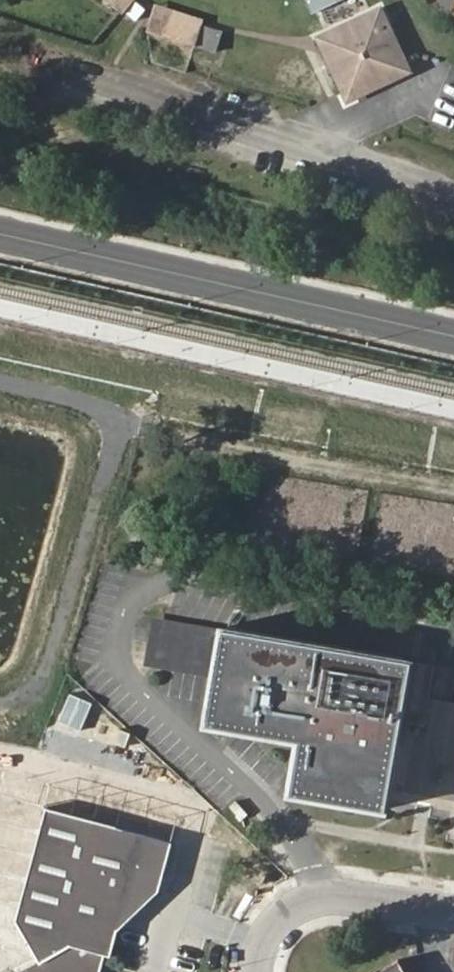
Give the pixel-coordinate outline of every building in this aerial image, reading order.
[(123,14),(134,0),(107,0),(123,14)] [(311,15),(341,0),(304,0),(311,15)] [(386,3),(318,37),(348,100),(416,66),(386,3)] [(202,19),(155,5),(147,31),(217,53),(223,32),(202,25),(202,19)] [(375,807),(401,661),(213,627),(196,721),(290,738),(280,789),(375,807)] [(161,886),(179,813),(128,800),(122,825),(46,805),(16,921),(22,930),(14,965),(17,971),(100,971),(105,950),(111,952),(118,926),(161,886)] [(401,962),(387,971),(407,971),(401,962)]
